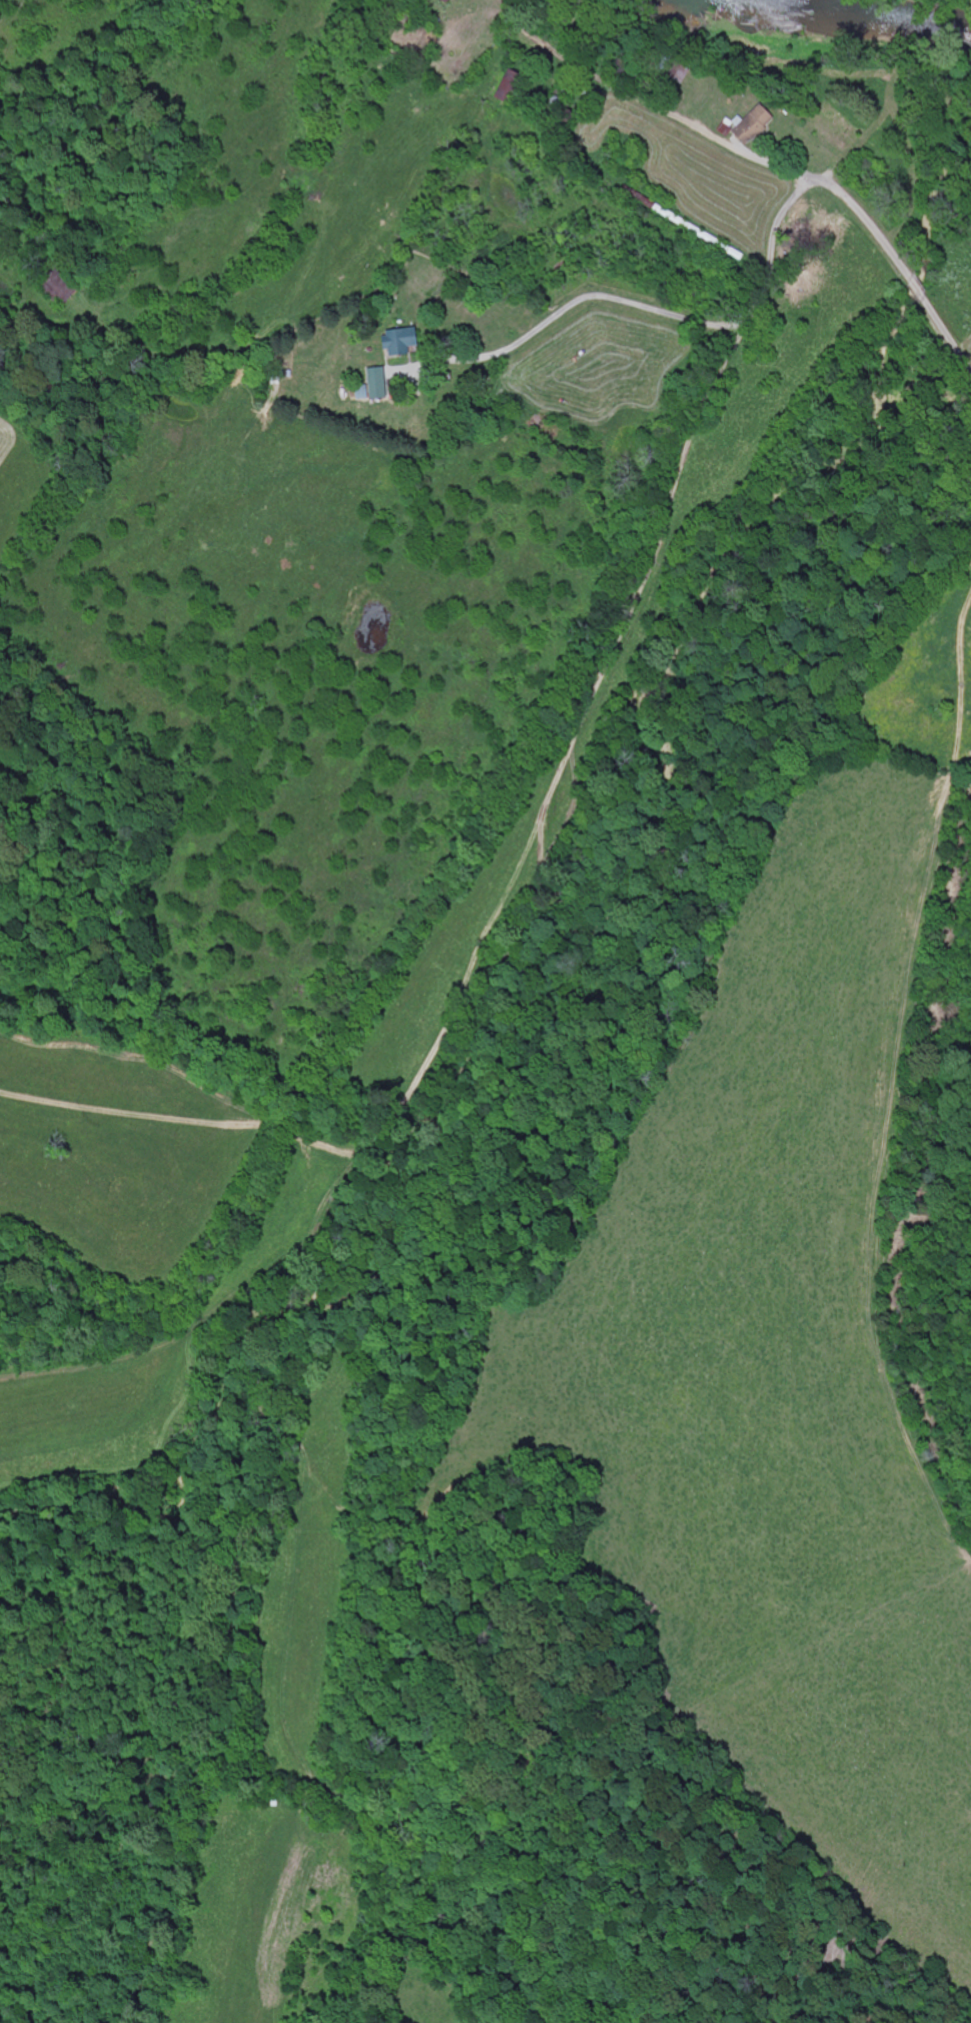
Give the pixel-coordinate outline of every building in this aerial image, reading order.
[(769,130),(779,114),(761,102),(747,125),(753,129),(758,123),(769,130)] [(391,356),(413,354),(412,347),(423,346),(421,328),(385,330),(386,349),(390,349),(391,356)] [(358,399),(390,398),(389,368),(370,368),(371,389),(358,389),(358,399)]
